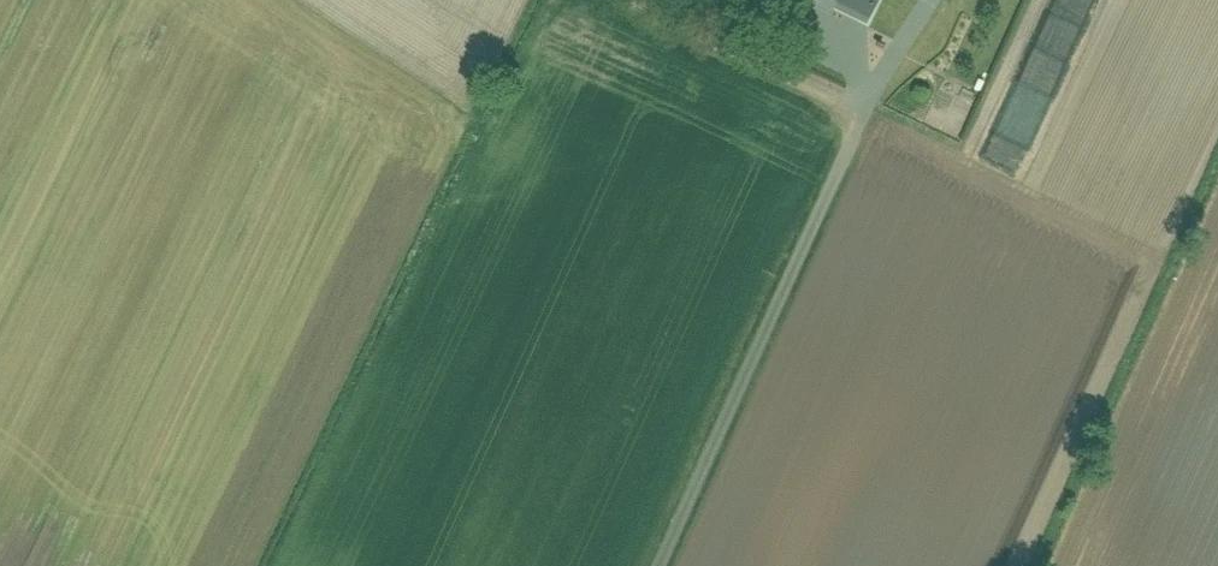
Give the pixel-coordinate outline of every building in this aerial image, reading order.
[(768,16),(775,0),(733,0),(768,16)] [(867,20),(876,0),(825,0),(867,20)]
